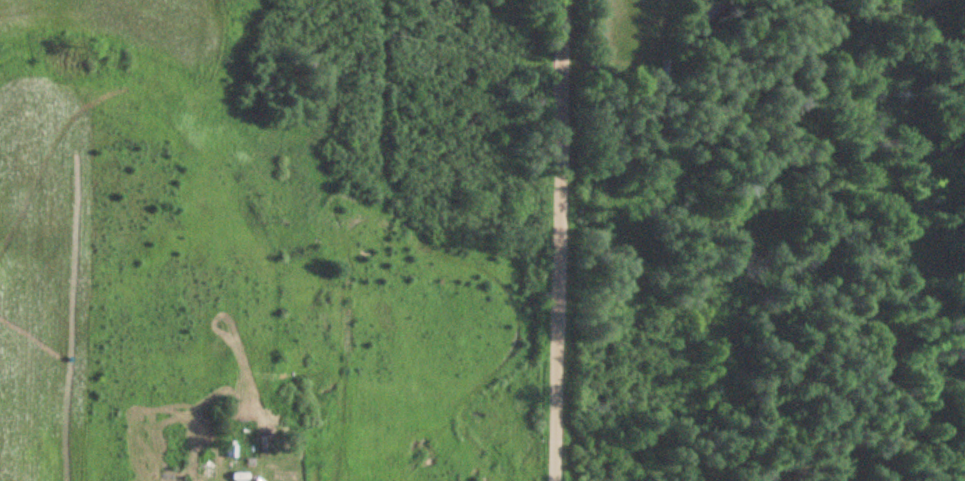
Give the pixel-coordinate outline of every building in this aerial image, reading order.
[(235,446),(227,447),(227,457),(235,457),(235,446)]
